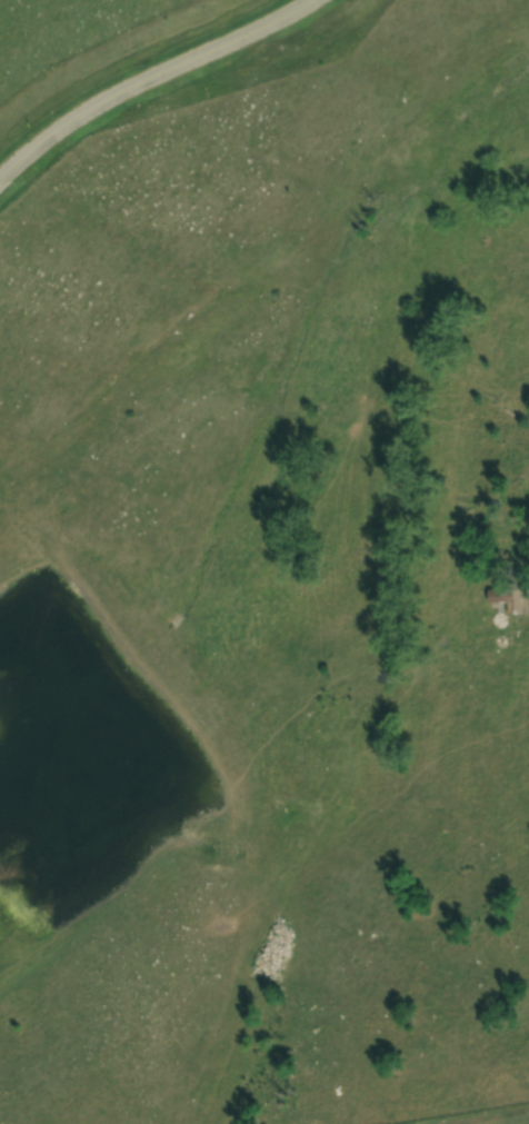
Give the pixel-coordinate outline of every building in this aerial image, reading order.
[(528,615),(528,589),(488,589),(488,603),(510,603),(510,615),(528,615)]
